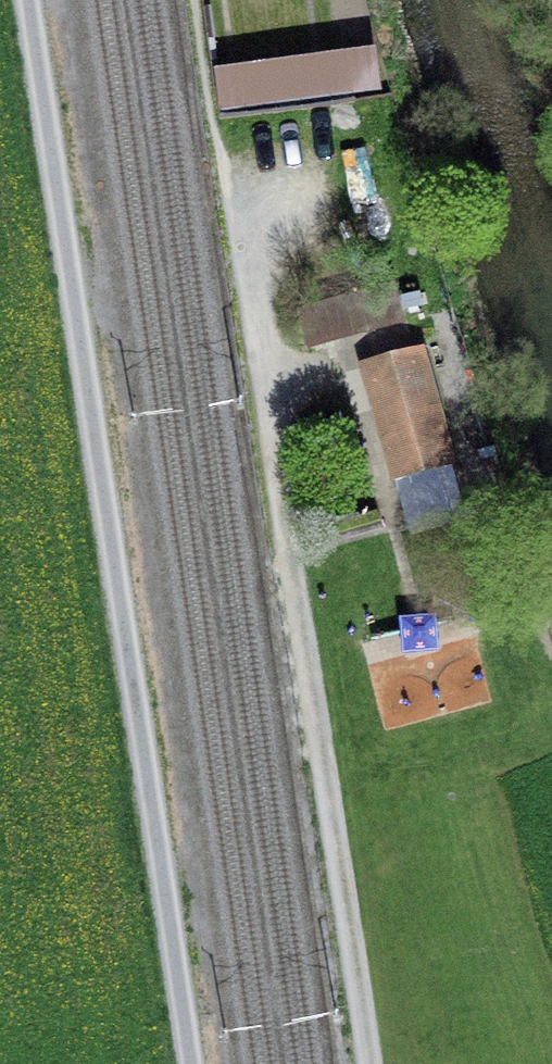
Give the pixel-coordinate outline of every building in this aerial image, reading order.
[(228,68),(235,113),(391,95),(386,50),(228,68)] [(388,289),(300,312),(310,347),(397,323),(388,289)] [(370,373),(396,471),(444,457),(417,360),(370,373)]
